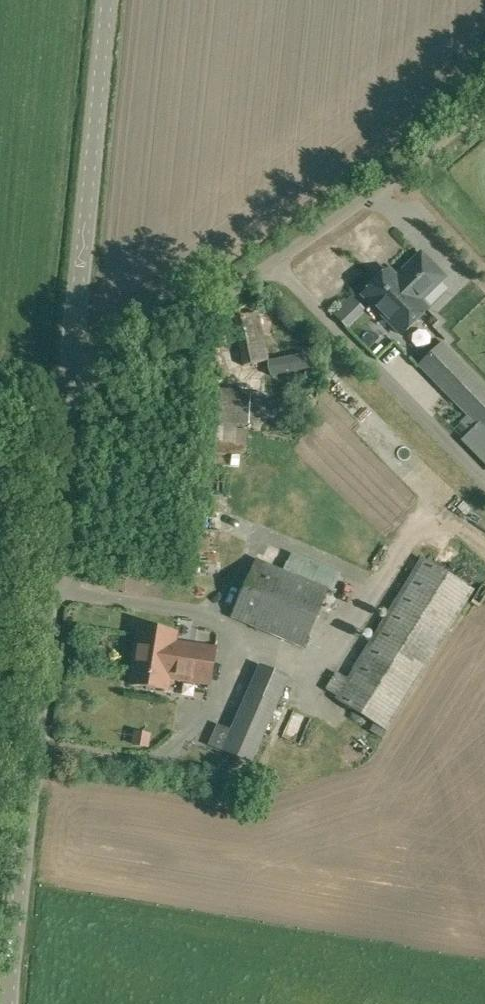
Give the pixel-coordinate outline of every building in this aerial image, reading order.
[(396,277),(388,269),(362,295),(402,335),(427,309),(420,302),(445,277),(421,253),(396,277)] [(268,361),(258,313),(234,318),(244,366),(268,361)] [(440,343),(418,365),(477,426),(463,440),(484,463),(484,388),(440,343)] [(308,353),(268,361),(271,376),(311,368),(308,353)] [(208,423),(210,423),(208,450),(234,451),(236,424),(248,424),(268,425),(271,395),(249,392),(209,391),(208,423)] [(257,559),(233,616),(304,646),(329,589),(257,559)] [(473,590),(422,559),(348,680),(336,673),(326,689),(338,696),(336,699),(386,730),(473,590)] [(134,656),(211,667),(214,649),(180,644),(174,644),(175,633),(139,627),(134,656)] [(211,667),(134,656),(130,684),(166,689),(169,676),(175,677),(174,678),(209,683),(211,667)] [(288,678),(259,666),(230,732),(218,726),(210,745),(251,762),(288,678)] [(147,746),(149,734),(149,731),(135,729),(133,744),(147,746)]
